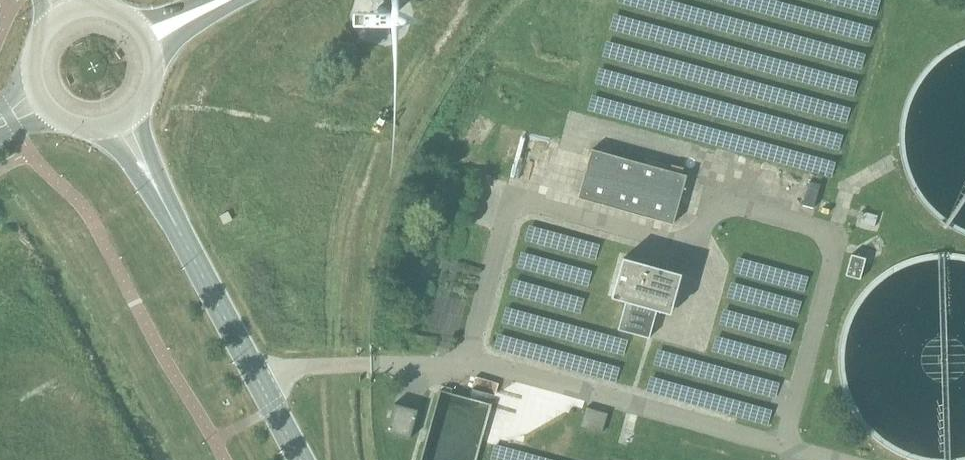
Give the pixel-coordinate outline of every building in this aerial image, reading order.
[(665,46),(690,52),(694,33),(699,18),(692,16),(695,3),(684,0),(668,0),(665,10),(656,8),(652,24),(659,26),(658,32),(668,35),(665,46)] [(673,224),(686,175),(591,149),(578,197),(673,224)] [(895,249),(899,233),(891,231),(887,247),(895,249)] [(860,279),(866,258),(851,254),(845,275),(860,279)] [(648,337),(656,309),(660,311),(670,313),(672,304),(675,293),(680,274),(633,261),(623,258),(614,288),(612,297),(621,300),(622,300),(626,301),(618,329),(648,337)] [(410,438),(418,409),(417,409),(415,415),(393,409),(395,403),(394,403),(386,431),(410,438)] [(589,406),(585,422),(604,427),(608,410),(589,406)]
